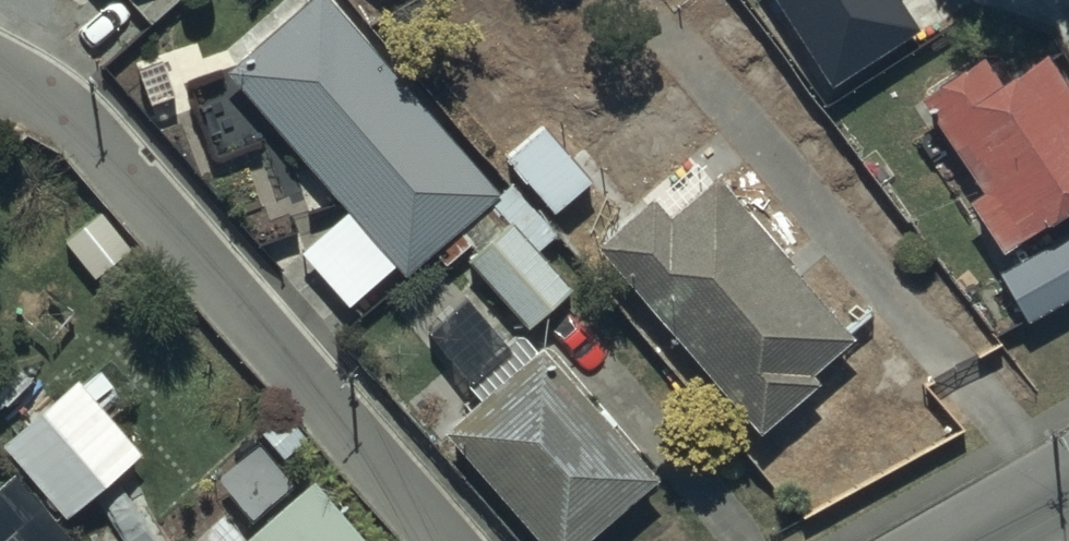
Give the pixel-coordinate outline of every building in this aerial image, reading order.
[(224,67),(392,266),(495,180),(342,0),(303,0),(224,67)] [(831,77),(914,22),(899,0),(781,0),(831,77)] [(549,114),(506,147),(550,205),(594,171),(549,114)] [(694,146),(593,235),(759,423),(816,373),(807,363),(851,325),(694,146)] [(448,235),(525,322),(570,281),(534,241),(552,225),(511,179),(448,235)] [(441,418),(546,540),(567,540),(655,466),(540,331),(533,337),(525,328),(469,376),(478,386),(441,418)] [(0,435),(0,436),(69,512),(139,450),(69,373),(0,435)] [(75,539),(10,464),(0,473),(0,540),(72,540),(75,539)] [(240,532),(220,507),(179,540),(373,540),(315,471),(240,532)]
